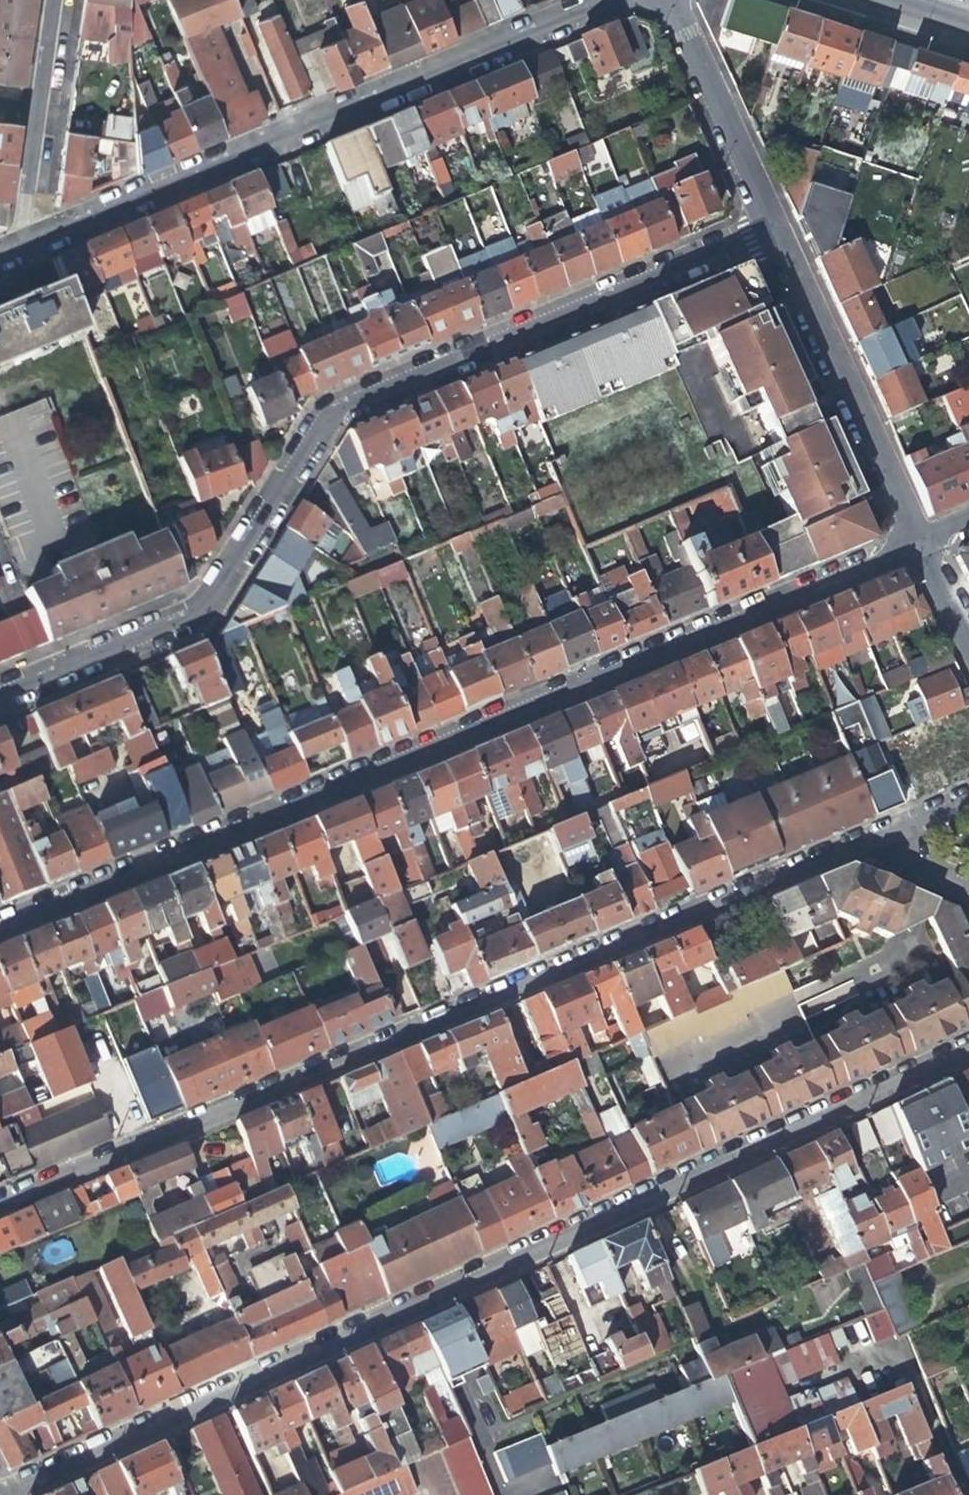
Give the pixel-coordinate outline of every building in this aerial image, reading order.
[(28,36),(33,3),(33,0),(0,0),(0,32),(28,36)] [(135,0),(85,0),(85,1),(80,36),(106,40),(107,61),(130,60),(129,41),(151,38),(136,1),(135,0)] [(238,11),(234,0),(167,0),(182,34),(205,91),(212,106),(223,135),(253,122),(241,94),(210,22),(219,19),(227,15),(233,13),(238,11)] [(238,11),(256,4),(254,0),(234,0),(238,11)] [(352,25),(369,19),(368,16),(361,0),(360,0),(345,6),(352,25)] [(475,1),(476,5),(485,25),(499,19),(492,0),(475,0),(475,1)] [(499,19),(521,10),(517,0),(492,0),(499,19)] [(521,10),(544,0),(517,0),(521,10)] [(475,1),(446,14),(450,25),(455,37),(478,28),(485,25),(476,5),(475,1)] [(402,2),(368,16),(369,19),(388,65),(410,56),(422,51),(407,16),(402,2)] [(441,2),(407,16),(422,51),(455,37),(450,25),(446,14),(441,2)] [(757,84),(767,88),(775,60),(779,49),(796,55),(792,66),(800,68),(802,62),(817,14),(806,11),(788,5),(783,4),(771,40),(757,84)] [(301,93),(310,88),(297,56),(292,43),(280,14),(258,23),(290,97),(301,93)] [(802,62),(832,71),(841,74),(842,73),(856,27),(834,20),(817,14),(802,62)] [(326,19),(329,27),(337,23),(334,16),(326,19)] [(644,54),(629,18),(612,26),(626,63),(644,54)] [(250,91),(219,19),(210,22),(241,94),(250,91)] [(340,30),(343,37),(360,77),(378,70),(388,65),(369,19),(352,25),(340,30)] [(627,65),(626,63),(612,26),(592,34),(578,40),(583,53),(594,79),(627,65)] [(329,27),(292,43),(297,56),(310,51),(318,47),(334,40),(329,27)] [(887,87),(888,84),(895,64),(902,42),(874,33),(856,27),(842,73),(862,79),(861,84),(872,87),(873,83),(887,87)] [(248,54),(255,51),(247,31),(240,34),(248,54)] [(21,85),(26,53),(28,36),(0,32),(0,81),(21,85)] [(343,37),(334,40),(318,47),(328,70),(335,88),(360,77),(343,37)] [(555,64),(583,53),(578,40),(550,52),(555,64)] [(895,64),(903,67),(911,45),(902,42),(895,64)] [(926,95),(942,99),(947,84),(955,58),(926,49),(911,45),(903,67),(907,68),(922,73),(921,76),(931,80),(926,95)] [(775,60),(792,66),(796,55),(779,49),(775,60)] [(314,97),(326,92),(310,51),(297,56),(310,88),(314,97)] [(955,58),(947,84),(968,91),(968,92),(968,63),(955,58)] [(162,64),(172,87),(182,82),(172,59),(162,64)] [(901,87),(907,68),(903,67),(895,64),(888,84),(901,87)] [(519,65),(501,72),(515,107),(534,99),(519,65)] [(795,84),(798,73),(785,68),(781,78),(795,84)] [(835,95),(841,74),(832,71),(825,92),(835,95)] [(498,114),(515,107),(501,72),(491,76),(474,83),(488,118),(498,114)] [(189,98),(182,82),(172,87),(179,103),(189,98)] [(462,130),(483,121),(488,118),(474,83),(461,89),(447,94),(462,130)] [(250,91),(241,94),(253,122),(265,117),(252,90),(250,91)] [(189,98),(179,103),(180,106),(197,146),(211,140),(223,135),(212,106),(205,91),(189,98)] [(968,115),(968,92),(968,91),(960,112),(968,115)] [(143,97),(146,106),(156,102),(152,94),(143,97)] [(464,134),(462,130),(447,94),(431,101),(409,111),(426,150),(464,134)] [(940,104),(955,110),(957,105),(942,99),(940,104)] [(123,101),(120,121),(133,123),(133,119),(132,102),(123,101)] [(162,117),(156,102),(146,106),(149,113),(153,121),(162,117)] [(951,126),(955,110),(940,104),(935,120),(951,126)] [(162,117),(153,121),(154,125),(168,158),(186,150),(197,146),(180,106),(168,111),(169,114),(162,117)] [(427,153),(426,150),(409,111),(402,113),(378,123),(363,130),(382,175),(403,165),(402,163),(406,161),(409,168),(415,165),(413,159),(427,153)] [(149,113),(133,119),(133,123),(133,134),(154,125),(153,121),(149,113)] [(492,127),(501,123),(498,114),(488,118),(492,127)] [(120,121),(103,118),(100,134),(119,137),(133,139),(133,134),(133,123),(120,121)] [(487,131),(492,128),(492,127),(488,118),(483,121),(487,131)] [(629,128),(633,137),(657,127),(653,118),(629,128)] [(0,121),(0,159),(10,161),(14,138),(16,124),(0,121)] [(504,132),(501,123),(492,127),(492,128),(495,136),(504,132)] [(154,125),(133,134),(133,139),(135,172),(155,163),(168,158),(154,125)] [(497,140),(495,136),(492,128),(487,131),(492,142),(497,140)] [(89,172),(92,148),(94,133),(66,129),(63,150),(61,167),(78,170),(86,172),(89,172)] [(396,209),(382,175),(363,130),(346,137),(325,146),(343,187),(362,179),(372,204),(377,217),(396,209)] [(98,149),(100,134),(94,133),(92,148),(98,149)] [(120,178),(135,172),(133,139),(119,137),(120,178)] [(587,143),(570,150),(576,165),(604,154),(598,139),(587,143)] [(796,154),(783,194),(794,219),(812,163),(816,151),(808,149),(805,156),(796,154)] [(579,173),(576,165),(570,150),(541,162),(551,185),(556,183),(579,173)] [(5,198),(7,181),(10,161),(0,159),(0,197),(5,198)] [(441,186),(450,181),(441,159),(431,163),(437,177),(441,186)] [(856,175),(812,163),(794,219),(800,231),(813,261),(830,253),(856,175)] [(275,165),(255,174),(267,203),(288,194),(275,165)] [(498,180),(511,175),(507,165),(494,171),(498,180)] [(75,197),(77,177),(78,170),(61,167),(55,206),(75,197)] [(650,184),(658,203),(670,232),(696,222),(715,214),(700,178),(682,185),(677,173),(650,184)] [(267,203),(255,174),(242,180),(227,187),(236,208),(241,221),(242,223),(245,231),(247,236),(276,224),(270,209),(267,203)] [(417,186),(422,198),(442,189),(441,186),(437,177),(417,186)] [(353,212),(372,204),(362,179),(343,187),(353,212)] [(457,197),(450,181),(441,186),(442,189),(447,202),(457,197)] [(578,235),(556,183),(551,185),(572,238),(578,235)] [(222,214),(236,208),(227,187),(218,190),(200,198),(209,220),(222,214)] [(439,205),(447,202),(442,189),(422,198),(412,202),(417,214),(429,209),(439,205)] [(180,233),(194,227),(209,220),(200,198),(187,203),(170,210),(180,233)] [(658,203),(629,214),(646,253),(660,248),(674,242),(670,232),(658,203)] [(228,229),(234,226),(242,223),(241,221),(236,208),(222,214),(228,229)] [(158,256),(174,248),(184,244),(180,233),(170,210),(156,216),(143,221),(156,252),(158,256)] [(215,235),(228,229),(222,214),(209,220),(215,235)] [(629,214),(601,226),(617,265),(631,259),(646,253),(629,214)] [(408,218),(402,220),(404,226),(410,223),(408,218)] [(209,220),(194,227),(199,241),(215,235),(209,220)] [(276,224),(281,238),(293,266),(309,259),(314,257),(309,245),(296,249),(289,232),(284,220),(276,224)] [(405,228),(404,226),(402,220),(401,221),(374,232),(377,240),(405,228)] [(142,258),(156,252),(143,221),(132,226),(115,233),(127,265),(142,258)] [(240,243),(249,240),(245,231),(242,223),(234,226),(240,243)] [(601,226),(578,235),(572,238),(589,277),(603,271),(617,265),(601,226)] [(197,242),(199,241),(194,227),(180,233),(184,244),(185,247),(197,242)] [(382,251),(377,240),(374,232),(364,237),(346,244),(360,279),(372,274),(366,258),(382,251)] [(97,282),(116,274),(129,269),(127,265),(115,233),(102,238),(83,246),(97,282)] [(483,262),(488,272),(504,312),(519,306),(533,300),(516,261),(512,250),(506,237),(478,249),(479,252),(480,254),(483,262)] [(572,238),(547,248),(563,287),(576,282),(589,277),(572,238)] [(207,264),(197,242),(185,247),(190,258),(194,269),(207,264)] [(830,253),(813,261),(821,279),(833,307),(862,294),(873,289),(852,243),(830,253)] [(180,262),(190,258),(185,247),(184,244),(174,248),(180,262)] [(72,251),(54,259),(63,284),(68,297),(98,284),(97,282),(83,246),(72,251)] [(547,248),(516,261),(533,300),(548,294),(563,287),(547,248)] [(892,252),(889,261),(895,264),(898,254),(892,252)] [(452,265),(453,269),(460,284),(488,272),(483,262),(480,254),(452,265)] [(147,270),(142,258),(127,265),(129,269),(131,276),(147,270)] [(881,522),(767,275),(745,266),(743,267),(661,301),(646,307),(579,335),(514,362),(500,368),(485,374),(471,380),(457,386),(445,391),(430,398),(418,403),(402,409),(392,413),(375,420),(363,425),(347,432),(335,451),(327,464),(317,480),(301,506),(293,518),(284,531),(269,555),(254,579),(237,607),(218,635),(203,642),(186,649),(167,657),(132,671),(116,678),(87,690),(63,700),(46,707),(30,713),(0,726),(0,904),(22,895),(44,885),(57,880),(72,874),(88,867),(105,860),(130,849),(140,845),(158,838),(171,832),(182,828),(195,822),(223,811),(228,808),(243,802),(265,793),(281,786),(302,777),(344,760),(361,753),(375,747),(391,741),(406,735),(419,729),(434,722),(447,717),(463,710),(483,702),(495,697),(516,688),(529,683),(547,675),(562,669),(582,661),(592,657),(608,650),(622,644),(643,635),(660,628),(683,618),(705,609),(736,596),(765,584),(868,542),(873,539),(881,522)] [(116,274),(121,286),(133,281),(131,276),(129,269),(116,274)] [(448,271),(449,274),(454,286),(460,284),(453,269),(448,271)] [(424,274),(425,276),(430,288),(432,295),(438,292),(433,280),(430,271),(424,274)] [(488,272),(460,284),(476,323),(492,317),(504,312),(488,272)] [(102,294),(121,286),(116,274),(97,282),(98,284),(102,294)] [(449,274),(433,280),(438,292),(454,286),(449,274)] [(414,280),(420,292),(423,291),(430,288),(425,276),(414,280)] [(81,335),(78,324),(72,307),(68,297),(63,284),(33,297),(30,290),(21,294),(16,296),(18,303),(0,311),(0,371),(81,335)] [(72,307),(102,294),(98,284),(68,297),(72,307)] [(438,292),(432,295),(449,334),(461,329),(476,323),(460,284),(454,286),(438,292)] [(430,288),(423,291),(426,298),(432,295),(430,288)] [(224,312),(233,308),(244,303),(238,289),(237,289),(219,297),(224,312)] [(377,318),(394,310),(387,291),(381,294),(369,299),(370,302),(377,318)] [(402,300),(405,306),(426,298),(423,291),(420,292),(402,300)] [(355,296),(359,306),(370,302),(369,299),(366,292),(355,296)] [(879,332),(862,294),(833,307),(839,320),(850,344),(879,332)] [(432,295),(426,298),(405,306),(421,346),(435,340),(449,334),(432,295)] [(364,319),(360,324),(377,318),(370,302),(359,306),(364,319)] [(248,312),(244,303),(233,308),(237,317),(248,312)] [(405,306),(394,310),(377,318),(393,358),(409,351),(421,346),(405,306)] [(133,334),(151,327),(147,316),(129,324),(133,334)] [(314,318),(319,332),(323,340),(328,338),(319,317),(314,318)] [(360,324),(351,328),(368,368),(382,362),(393,358),(377,318),(360,324)] [(907,318),(879,332),(850,344),(858,362),(868,384),(902,369),(914,364),(905,344),(915,339),(907,318)] [(351,328),(328,338),(323,340),(339,380),(355,373),(368,368),(351,328)] [(313,334),(315,343),(323,340),(319,332),(313,334)] [(84,342),(88,353),(102,347),(98,336),(84,342)] [(315,343),(295,351),(311,391),(313,391),(321,387),(339,380),(323,340),(315,343)] [(279,364),(270,368),(274,375),(284,402),(297,397),(311,391),(295,351),(293,352),(295,357),(279,364)] [(265,355),(269,364),(270,368),(279,364),(274,352),(265,355)] [(252,371),(256,382),(274,375),(270,368),(269,364),(252,371)] [(918,406),(902,369),(868,384),(875,399),(884,420),(911,409),(918,406)] [(289,415),(284,402),(274,375),(256,382),(242,388),(258,428),(273,422),(289,415)] [(954,435),(968,469),(968,443),(968,440),(968,438),(961,417),(968,413),(968,384),(938,397),(954,435)] [(16,573),(38,564),(94,541),(41,401),(0,417),(0,517),(8,538),(4,540),(16,573)] [(918,424),(911,409),(884,420),(891,436),(918,424)] [(900,456),(928,516),(959,503),(968,499),(968,469),(954,435),(942,439),(945,450),(921,461),(915,449),(900,456)] [(256,442),(236,450),(247,477),(251,488),(266,465),(256,442)] [(235,447),(225,451),(237,483),(247,477),(236,450),(235,447)] [(224,449),(190,463),(206,499),(208,498),(225,491),(238,485),(237,483),(225,451),(224,449)] [(177,459),(195,503),(206,499),(190,463),(187,455),(177,459)] [(223,533),(208,498),(206,499),(195,503),(200,516),(213,548),(223,533)] [(195,503),(166,515),(171,527),(200,516),(195,503)] [(171,527),(166,515),(154,520),(162,540),(172,565),(184,560),(171,527)] [(200,516),(171,527),(184,560),(187,559),(202,553),(213,548),(200,516)] [(103,619),(181,587),(172,565),(162,540),(132,552),(128,542),(51,571),(55,582),(48,584),(24,594),(43,644),(60,637),(103,619)] [(957,550),(954,558),(968,586),(968,544),(957,550)] [(195,577),(187,559),(184,560),(172,565),(181,587),(181,586),(195,577)] [(902,628),(929,617),(905,571),(888,578),(871,585),(886,619),(892,636),(894,639),(905,634),(902,628)] [(859,590),(847,595),(861,629),(886,619),(871,585),(859,590)] [(839,598),(822,605),(837,640),(848,635),(861,629),(847,595),(839,598)] [(811,610),(794,617),(809,654),(810,657),(839,646),(837,640),(822,605),(811,610)] [(0,627),(0,662),(3,661),(27,651),(40,645),(29,615),(0,627)] [(802,657),(809,654),(794,617),(779,623),(766,628),(784,670),(788,680),(796,676),(802,673),(798,663),(793,658),(798,654),(802,657)] [(869,646),(892,636),(886,619),(861,629),(869,646)] [(763,679),(784,670),(766,628),(753,633),(733,642),(751,684),(763,679)] [(855,651),(869,646),(861,629),(848,635),(852,645),(855,651)] [(841,650),(852,645),(848,635),(837,640),(839,646),(841,650)] [(719,697),(739,689),(751,684),(733,642),(719,648),(701,655),(719,697)] [(844,657),(841,650),(839,646),(810,657),(815,669),(844,657)] [(947,650),(905,667),(910,679),(953,661),(947,650)] [(703,704),(719,697),(701,655),(690,659),(673,667),(691,709),(703,704)] [(657,723),(691,709),(673,667),(655,674),(639,681),(657,723)] [(881,676),(884,682),(887,689),(910,679),(905,667),(881,676)] [(914,686),(918,696),(922,705),(929,721),(932,720),(948,714),(961,708),(955,693),(954,693),(951,685),(946,672),(914,686)] [(799,681),(796,676),(788,680),(790,686),(799,681)] [(757,699),(770,694),(763,679),(751,684),(757,699)] [(629,735),(657,723),(639,681),(628,685),(611,692),(627,731),(629,735)] [(801,681),(799,681),(790,686),(794,694),(797,701),(808,697),(801,681)] [(884,682),(859,692),(862,698),(870,696),(887,689),(884,682)] [(739,689),(746,705),(758,700),(757,699),(751,684),(739,689)] [(967,689),(955,693),(961,708),(968,705),(968,692),(967,689)] [(598,743),(611,738),(627,731),(611,692),(598,698),(582,704),(598,743)] [(830,704),(833,710),(856,701),(862,698),(859,692),(830,704)] [(776,710),(770,694),(757,699),(758,700),(764,715),(776,710)] [(856,701),(866,725),(879,720),(870,696),(862,698),(856,701)] [(909,700),(914,708),(922,705),(918,696),(909,700)] [(764,715),(758,700),(746,705),(753,723),(766,719),(764,715)] [(827,712),(853,772),(854,772),(869,809),(873,818),(889,811),(901,806),(895,793),(887,775),(874,743),(866,725),(856,701),(833,710),(827,712)] [(571,754),(598,743),(582,704),(570,709),(555,715),(571,754)] [(707,713),(703,704),(691,709),(694,717),(707,713)] [(909,710),(916,726),(918,725),(929,721),(922,705),(914,708),(909,710)] [(952,724),(968,717),(968,705),(961,708),(948,714),(952,724)] [(936,730),(952,724),(948,714),(932,720),(936,730)] [(544,769),(558,764),(573,758),(571,754),(555,715),(546,719),(527,727),(544,769)] [(886,738),(879,720),(866,725),(874,743),(886,738)] [(931,755),(918,725),(916,726),(886,738),(874,743),(887,775),(899,769),(913,763),(931,755)] [(528,776),(544,769),(527,727),(515,732),(498,739),(516,781),(528,776)] [(624,770),(625,769),(641,763),(629,735),(627,731),(611,738),(624,770)] [(706,745),(712,759),(740,748),(734,734),(706,745)] [(502,786),(516,781),(498,739),(487,743),(470,750),(487,792),(502,786)] [(472,800),(488,794),(487,792),(470,750),(458,755),(441,762),(459,806),(472,800)] [(558,764),(566,785),(581,778),(573,758),(558,764)] [(429,818),(446,811),(459,806),(441,762),(430,767),(411,774),(429,817),(429,818)] [(625,769),(634,791),(642,788),(650,784),(641,763),(625,769)] [(602,768),(604,774),(610,772),(607,766),(602,768)] [(907,788),(899,769),(887,775),(895,793),(907,788)] [(596,777),(602,791),(616,785),(610,772),(604,774),(596,777)] [(679,773),(650,784),(642,788),(647,799),(648,803),(688,787),(685,780),(681,772),(679,773)] [(854,772),(853,772),(708,833),(708,834),(713,845),(719,860),(736,852),(744,871),(754,867),(837,833),(865,821),(873,818),(869,809),(854,772)] [(413,822),(429,817),(411,774),(400,779),(384,786),(401,827),(413,822)] [(541,811),(528,776),(516,781),(522,796),(528,811),(530,816),(541,811)] [(586,790),(581,778),(566,785),(571,797),(586,790)] [(522,796),(516,781),(502,786),(508,802),(522,796)] [(602,791),(589,797),(593,807),(607,802),(621,796),(616,785),(602,791)] [(372,838),(389,832),(401,827),(384,786),(369,792),(356,798),(369,832),(372,838)] [(493,807),(508,802),(502,786),(487,792),(488,794),(493,807)] [(912,786),(907,788),(895,793),(901,806),(918,798),(912,786)] [(607,802),(611,813),(621,809),(647,799),(642,788),(634,791),(621,796),(607,802)] [(571,797),(578,814),(593,807),(589,797),(586,790),(571,797)] [(514,817),(528,811),(522,796),(508,802),(514,817)] [(319,813),(306,818),(320,852),(348,840),(369,832),(356,798),(348,801),(335,806),(319,813)] [(680,804),(686,818),(699,812),(693,799),(680,804)] [(468,826),(480,821),(472,800),(459,806),(468,826)] [(597,818),(610,850),(625,845),(611,813),(607,802),(593,807),(597,818)] [(446,811),(456,833),(468,827),(468,826),(459,806),(446,811)] [(582,824),(597,818),(593,807),(578,814),(580,818),(582,824)] [(633,841),(621,809),(611,813),(625,845),(633,841)] [(538,835),(547,832),(566,824),(561,812),(534,824),(538,835)] [(683,819),(693,840),(708,834),(708,833),(699,812),(686,818),(683,819)] [(292,869),(310,862),(322,857),(320,852),(306,818),(294,823),(276,830),(292,869)] [(589,841),(582,824),(580,818),(566,824),(547,832),(557,855),(589,841)] [(485,833),(480,821),(468,826),(468,827),(473,839),(485,833)] [(408,845),(421,840),(413,822),(401,827),(408,845)] [(389,832),(398,850),(408,846),(408,845),(401,827),(389,832)] [(473,839),(468,827),(456,833),(468,862),(480,857),(473,839)] [(276,876),(292,869),(276,830),(265,835),(249,842),(264,881),(276,876)] [(380,858),(372,838),(369,832),(348,840),(359,867),(380,858)] [(668,850),(678,873),(684,888),(687,895),(709,886),(727,878),(719,860),(713,845),(708,834),(693,840),(668,850)] [(664,839),(637,850),(639,855),(666,845),(664,839)] [(435,875),(421,840),(408,845),(408,846),(413,856),(423,880),(435,875)] [(630,859),(639,855),(637,850),(633,841),(625,845),(630,859)] [(238,846),(221,854),(236,893),(253,886),(264,881),(249,842),(238,846)] [(613,873),(604,877),(607,885),(622,923),(640,915),(651,910),(649,904),(642,887),(630,859),(625,845),(610,850),(612,854),(619,870),(613,873)] [(413,856),(408,846),(398,850),(402,862),(413,856)] [(581,850),(583,855),(593,851),(591,846),(581,850)] [(593,851),(583,855),(589,870),(594,868),(599,866),(593,851)] [(208,907),(227,900),(237,895),(236,893),(221,854),(209,858),(191,866),(208,907)] [(465,863),(478,894),(501,885),(499,880),(489,856),(488,854),(480,857),(468,862),(465,863)] [(607,856),(613,873),(619,870),(612,854),(607,856)] [(423,880),(413,856),(402,862),(408,875),(412,884),(417,882),(423,880)] [(316,877),(328,872),(322,857),(310,862),(316,877)] [(359,867),(372,898),(372,900),(394,891),(391,883),(380,858),(359,867)] [(176,921),(196,912),(208,907),(191,866),(172,874),(159,879),(176,921)] [(834,915),(869,932),(859,870),(848,866),(826,875),(814,880),(830,916),(834,915)] [(594,868),(589,870),(592,878),(603,874),(601,870),(595,872),(594,868)] [(907,891),(859,870),(869,932),(886,940),(907,891)] [(333,883),(328,872),(316,877),(320,888),(333,883)] [(554,878),(565,903),(575,899),(564,873),(554,878)] [(669,895),(684,888),(678,873),(642,887),(649,904),(669,895)] [(588,880),(593,892),(607,885),(604,877),(603,874),(592,878),(588,880)] [(408,875),(391,883),(394,891),(404,887),(412,884),(408,875)] [(510,875),(499,880),(501,885),(511,907),(521,902),(510,875)] [(274,904),(285,899),(276,876),(264,881),(272,899),(274,904)] [(142,935),(163,926),(176,921),(159,879),(143,886),(126,893),(142,935)] [(832,920),(830,916),(814,880),(810,882),(798,887),(792,889),(810,929),(832,920)] [(260,904),(272,899),(264,881),(253,886),(258,900),(260,904)] [(423,897),(417,882),(412,884),(404,887),(410,903),(423,897)] [(462,927),(511,907),(501,885),(478,894),(452,905),(459,919),(462,927)] [(593,892),(575,899),(590,936),(608,928),(622,923),(607,885),(593,892)] [(241,906),(258,900),(253,886),(236,893),(237,895),(241,906)] [(788,939),(810,929),(792,889),(786,891),(777,895),(770,898),(788,939)] [(407,924),(394,891),(372,900),(386,933),(407,924)] [(935,903),(907,891),(886,940),(928,922),(935,903)] [(125,942),(142,935),(126,893),(112,899),(97,905),(114,947),(125,942)] [(233,914),(243,911),(241,906),(237,895),(227,900),(233,914)] [(358,944),(386,933),(372,900),(372,898),(344,910),(344,911),(353,930),(358,944)] [(723,917),(698,928),(713,961),(724,984),(729,995),(754,984),(787,970),(800,965),(788,939),(770,898),(748,907),(767,952),(750,959),(732,967),(720,940),(732,935),(723,917)] [(267,922),(279,917),(278,915),(274,904),(272,899),(260,904),(267,922)] [(290,910),(285,899),(274,904),(278,915),(290,910)] [(529,919),(518,923),(533,960),(562,948),(590,936),(575,899),(565,903),(529,919)] [(529,919),(521,902),(511,907),(513,913),(518,923),(529,919)] [(954,977),(968,1010),(968,949),(951,910),(935,903),(928,922),(954,977)] [(87,958),(102,952),(114,947),(97,905),(84,910),(71,916),(87,958)] [(204,933),(206,932),(217,928),(208,907),(196,912),(204,933)] [(321,907),(314,910),(319,922),(327,918),(321,907)] [(314,924),(319,922),(314,910),(309,912),(314,924)] [(235,919),(245,915),(243,911),(233,914),(235,919)] [(476,932),(465,936),(484,980),(513,968),(533,960),(518,923),(513,913),(505,916),(510,928),(480,941),(476,932)] [(239,929),(249,925),(245,915),(235,919),(239,929)] [(91,991),(99,1013),(107,1010),(105,1003),(87,958),(71,916),(56,922),(41,928),(59,972),(69,998),(91,991)] [(267,922),(271,930),(275,940),(285,936),(286,935),(279,917),(267,922)] [(468,987),(484,980),(465,936),(462,927),(459,919),(443,926),(445,932),(430,938),(444,973),(460,967),(468,987)] [(163,926),(168,939),(181,934),(176,921),(163,926)] [(422,959),(407,924),(386,933),(401,969),(422,959)] [(253,936),(249,925),(239,929),(243,939),(253,936)] [(55,971),(59,972),(41,928),(28,934),(15,940),(31,981),(39,978),(55,971)] [(208,939),(212,937),(219,934),(217,928),(206,932),(208,939)] [(678,976),(713,961),(698,928),(668,940),(640,952),(655,985),(663,1003),(671,1020),(696,1009),(699,1016),(732,1002),(729,995),(724,984),(689,1000),(678,976)] [(258,947),(275,940),(271,930),(254,938),(258,947)] [(183,939),(181,934),(168,939),(170,945),(183,939)] [(213,941),(188,952),(196,972),(203,969),(230,959),(221,938),(213,941)] [(170,945),(175,957),(188,952),(183,939),(170,945)] [(28,1008),(31,1018),(14,1025),(22,1045),(51,1033),(43,1013),(37,996),(31,981),(15,940),(0,946),(0,988),(6,1003),(6,1005),(8,1010),(26,1003),(28,1008)] [(133,962),(125,942),(114,947),(119,962),(121,966),(133,962)] [(343,950),(359,992),(375,985),(358,944),(343,950)] [(102,952),(107,966),(119,962),(114,947),(102,952)] [(155,965),(158,975),(163,986),(196,972),(188,952),(175,957),(155,965)] [(230,959),(203,969),(212,989),(216,1001),(239,992),(249,988),(260,984),(248,952),(230,959)] [(643,990),(655,985),(640,952),(627,957),(612,964),(629,1000),(636,996),(644,993),(643,990)] [(121,966),(119,962),(107,966),(113,982),(126,977),(121,966)] [(610,1001),(614,1010),(627,1039),(632,1036),(644,1031),(636,1015),(632,1006),(629,1000),(612,964),(598,969),(580,977),(594,1008),(610,1001)] [(297,969),(292,970),(296,980),(297,981),(307,977),(303,966),(297,969)] [(176,1005),(212,989),(203,969),(196,972),(163,986),(134,999),(133,999),(141,1019),(168,1008),(171,1013),(178,1010),(176,1005)] [(285,984),(296,980),(292,970),(281,975),(285,984)] [(796,992),(787,970),(754,984),(764,1006),(796,992)] [(130,987),(134,999),(163,986),(158,975),(130,987)] [(587,1024),(593,1037),(604,1032),(598,1017),(594,1008),(580,977),(562,985),(541,993),(571,1063),(573,1062),(586,1056),(575,1029),(587,1024)] [(927,990),(948,1036),(963,1030),(968,1027),(968,1010),(954,977),(927,990)] [(37,996),(45,993),(39,978),(31,981),(37,996)] [(905,1000),(900,1002),(920,1049),(935,1043),(948,1036),(927,990),(924,991),(919,988),(917,983),(903,989),(906,995),(905,1000)] [(750,1013),(764,1006),(754,984),(729,995),(732,1002),(699,1016),(710,1038),(752,1018),(750,1013)] [(322,1007),(327,1019),(380,998),(375,985),(359,992),(322,1007)] [(249,988),(239,992),(246,1008),(257,1004),(249,988)] [(79,1022),(99,1013),(91,991),(69,998),(71,1002),(79,1022)] [(49,1002),(45,993),(37,996),(43,1013),(49,1011),(47,1003),(49,1002)] [(544,1062),(531,1068),(520,1072),(524,1083),(571,1063),(541,993),(519,1003),(544,1062)] [(632,1006),(639,1002),(636,996),(629,1000),(632,1006)] [(327,1019),(322,1021),(315,1024),(324,1047),(390,1020),(380,998),(327,1019)] [(313,1018),(319,1015),(322,1014),(320,1008),(318,1000),(306,1004),(309,1009),(313,1018)] [(598,1017),(614,1010),(610,1001),(594,1008),(598,1017)] [(71,1002),(49,1011),(43,1013),(51,1033),(66,1027),(79,1022),(71,1002)] [(644,1011),(639,1002),(632,1006),(636,1015),(644,1011)] [(900,1002),(874,1015),(894,1062),(909,1055),(920,1049),(900,1002)] [(644,1011),(636,1015),(644,1031),(671,1020),(663,1003),(644,1011)] [(523,1035),(511,1006),(495,1012),(506,1041),(518,1036),(523,1035)] [(13,1022),(14,1025),(31,1018),(28,1008),(10,1015),(13,1022)] [(309,1009),(266,1026),(254,1030),(270,1069),(324,1047),(315,1024),(313,1018),(309,1009)] [(706,1040),(710,1038),(699,1016),(696,1009),(671,1020),(682,1045),(703,1035),(706,1040)] [(248,1015),(252,1023),(254,1030),(266,1026),(260,1012),(248,1015)] [(482,1051),(499,1093),(524,1083),(520,1072),(506,1041),(495,1012),(445,1033),(458,1064),(464,1077),(473,1073),(471,1067),(474,1065),(471,1056),(482,1051)] [(838,1031),(831,1034),(851,1081),(874,1071),(894,1062),(874,1015),(857,1022),(853,1020),(850,1014),(836,1020),(839,1027),(838,1031)] [(315,1024),(322,1021),(319,1015),(313,1018),(315,1024)] [(655,1057),(682,1045),(671,1020),(644,1031),(655,1057)] [(5,1053),(22,1045),(14,1025),(13,1022),(0,1028),(0,1055),(5,1053)] [(158,1062),(159,1063),(160,1063),(178,1107),(270,1069),(254,1030),(252,1023),(158,1062)] [(82,1069),(66,1027),(51,1033),(22,1045),(5,1053),(13,1074),(16,1082),(18,1088),(26,1108),(87,1082),(82,1069)] [(615,1028),(604,1032),(610,1046),(620,1041),(615,1028)] [(666,1081),(655,1057),(644,1031),(632,1036),(654,1086),(666,1081)] [(610,1046),(604,1032),(593,1037),(598,1051),(610,1046)] [(430,1076),(458,1064),(445,1033),(398,1053),(429,1124),(447,1116),(430,1076)] [(790,1053),(785,1051),(809,1101),(829,1091),(851,1081),(831,1034),(818,1040),(790,1053)] [(531,1068),(518,1036),(506,1041),(520,1072),(531,1068)] [(770,1062),(762,1066),(783,1113),(797,1106),(809,1101),(785,1051),(783,1045),(768,1052),(771,1057),(770,1062)] [(606,1067),(598,1051),(586,1056),(573,1062),(581,1080),(606,1067)] [(13,1074),(5,1053),(0,1055),(0,1079),(13,1074)] [(393,1119),(363,1132),(370,1148),(423,1125),(423,1126),(429,1124),(398,1053),(340,1077),(347,1095),(377,1082),(383,1097),(393,1119)] [(558,1158),(539,1166),(533,1169),(555,1218),(578,1207),(630,1183),(603,1126),(598,1115),(581,1080),(573,1062),(571,1063),(524,1083),(499,1093),(507,1111),(525,1151),(525,1152),(526,1153),(532,1150),(544,1145),(535,1125),(527,1125),(521,1113),(572,1090),(597,1145),(560,1162),(558,1158)] [(159,1063),(123,1078),(139,1123),(178,1107),(160,1063),(159,1063)] [(762,1066),(730,1081),(752,1127),(766,1120),(783,1113),(762,1066)] [(949,1080),(968,1130),(968,1071),(949,1080)] [(705,1088),(704,1093),(725,1140),(740,1133),(752,1127),(730,1081),(722,1085),(718,1083),(714,1077),(703,1082),(705,1088)] [(949,1080),(919,1094),(888,1108),(901,1139),(907,1154),(910,1161),(914,1170),(915,1174),(916,1176),(968,1152),(968,1130),(949,1080)] [(353,1109),(383,1097),(377,1082),(347,1095),(353,1109)] [(337,1140),(316,1087),(297,1095),(318,1148),(337,1140)] [(0,1095),(0,1120),(26,1108),(18,1088),(13,1090),(0,1095)] [(457,1132),(507,1111),(499,1093),(449,1115),(452,1120),(457,1132)] [(704,1093),(678,1105),(679,1107),(699,1152),(712,1145),(725,1140),(704,1093)] [(304,1154),(318,1148),(297,1095),(266,1108),(283,1149),(299,1142),(304,1154)] [(94,1099),(15,1132),(21,1147),(30,1170),(65,1155),(109,1136),(94,1099)] [(668,1104),(671,1111),(679,1107),(678,1105),(675,1100),(668,1104)] [(598,1115),(603,1126),(627,1115),(622,1103),(598,1115)] [(18,1113),(24,1126),(42,1118),(36,1105),(18,1113)] [(641,1125),(633,1128),(653,1173),(678,1161),(699,1152),(679,1107),(671,1111),(641,1125)] [(264,1158),(283,1149),(266,1108),(236,1120),(253,1159),(262,1180),(272,1175),(264,1158)] [(885,1146),(901,1139),(888,1108),(878,1113),(871,1116),(885,1146)] [(429,1124),(423,1126),(431,1144),(457,1132),(452,1120),(449,1115),(447,1116),(429,1124)] [(627,1115),(603,1126),(630,1183),(642,1178),(653,1173),(633,1128),(627,1115)] [(865,1123),(849,1130),(859,1155),(875,1149),(865,1123)] [(21,1147),(15,1132),(11,1124),(0,1128),(0,1155),(21,1147)] [(352,1156),(370,1148),(363,1132),(359,1124),(342,1131),(352,1156)] [(827,1136),(813,1143),(833,1193),(840,1190),(843,1196),(848,1195),(842,1179),(852,1175),(834,1133),(827,1136)] [(825,1286),(849,1276),(864,1269),(859,1255),(840,1209),(833,1193),(813,1143),(774,1161),(726,1183),(750,1242),(766,1235),(760,1219),(802,1201),(819,1193),(823,1202),(820,1204),(845,1265),(837,1268),(835,1263),(817,1269),(825,1286)] [(156,1243),(168,1238),(190,1228),(212,1218),(197,1183),(181,1146),(125,1170),(137,1197),(156,1243)] [(30,1170),(21,1147),(0,1155),(0,1163),(7,1180),(30,1170)] [(321,1154),(318,1148),(304,1154),(307,1160),(321,1154)] [(321,1156),(322,1158),(326,1167),(345,1159),(341,1148),(321,1156)] [(539,1166),(532,1150),(526,1153),(533,1169),(539,1166)] [(518,1179),(485,1194),(482,1195),(473,1175),(450,1185),(455,1195),(481,1252),(491,1247),(506,1241),(527,1231),(555,1218),(533,1169),(526,1153),(525,1152),(509,1159),(518,1179)] [(322,1158),(300,1167),(304,1177),(326,1167),(322,1158)] [(253,1159),(224,1171),(239,1206),(268,1193),(262,1180),(253,1159)] [(862,1186),(876,1219),(886,1243),(890,1253),(896,1250),(893,1240),(901,1237),(913,1268),(924,1263),(917,1245),(909,1225),(892,1184),(886,1166),(881,1168),(884,1177),(862,1186)] [(296,1181),(304,1177),(300,1167),(292,1171),(296,1181)] [(81,1188),(68,1193),(79,1222),(137,1197),(125,1170),(104,1178),(112,1197),(89,1207),(81,1188)] [(197,1183),(212,1218),(239,1206),(224,1171),(197,1183)] [(915,1174),(892,1184),(909,1225),(914,1223),(922,1243),(917,1245),(924,1263),(948,1253),(941,1235),(918,1182),(916,1176),(915,1174)] [(431,1213),(391,1230),(415,1283),(452,1265),(481,1252),(455,1195),(450,1185),(450,1183),(422,1195),(431,1213)] [(753,1248),(750,1242),(726,1183),(702,1194),(681,1204),(708,1268),(718,1264),(707,1240),(734,1227),(744,1252),(753,1248)] [(201,1251),(207,1248),(223,1241),(234,1236),(239,1234),(247,1251),(262,1244),(254,1227),(293,1209),(283,1187),(268,1193),(239,1206),(212,1218),(190,1228),(201,1251)] [(0,1221),(0,1255),(3,1253),(11,1250),(38,1239),(79,1222),(68,1193),(16,1214),(0,1221)] [(862,1199),(840,1209),(859,1255),(886,1243),(876,1219),(871,1221),(862,1199)] [(805,1208),(802,1201),(760,1219),(766,1235),(772,1232),(769,1224),(805,1208)] [(284,1227),(296,1256),(302,1253),(311,1249),(299,1220),(284,1227)] [(642,1278),(649,1294),(663,1287),(668,1300),(686,1341),(690,1339),(679,1312),(641,1222),(611,1236),(596,1243),(610,1275),(634,1264),(640,1279),(642,1278)] [(363,1242),(355,1226),(331,1236),(333,1240),(340,1256),(364,1306),(375,1301),(386,1296),(402,1288),(415,1283),(391,1230),(363,1242)] [(211,1306),(230,1314),(224,1301),(209,1269),(205,1261),(201,1251),(190,1228),(168,1238),(173,1249),(177,1259),(187,1255),(211,1306)] [(237,1243),(234,1236),(223,1241),(227,1249),(237,1243)] [(161,1254),(173,1249),(168,1238),(156,1243),(161,1254)] [(322,1273),(326,1282),(342,1316),(354,1311),(364,1306),(340,1256),(333,1240),(311,1249),(314,1254),(322,1273)] [(610,1275),(596,1243),(578,1251),(567,1256),(589,1307),(619,1293),(616,1287),(612,1279),(610,1275)] [(211,1258),(207,1248),(201,1251),(205,1261),(211,1258)] [(161,1254),(119,1273),(128,1293),(182,1270),(177,1259),(173,1249),(161,1254)] [(305,1259),(314,1254),(311,1249),(302,1253),(305,1259)] [(6,1259),(13,1256),(11,1250),(3,1253),(6,1259)] [(242,1271),(246,1278),(291,1258),(288,1251),(242,1271)] [(313,1277),(305,1259),(302,1253),(296,1256),(291,1258),(302,1282),(313,1277)] [(209,1269),(224,1263),(223,1261),(220,1255),(211,1258),(205,1261),(209,1269)] [(238,1311),(232,1298),(224,1301),(230,1314),(232,1319),(250,1359),(272,1349),(321,1326),(306,1291),(302,1282),(291,1258),(246,1278),(256,1302),(238,1311)] [(882,1262),(864,1269),(872,1286),(889,1278),(882,1262)] [(103,1349),(108,1358),(133,1413),(149,1406),(175,1393),(157,1354),(134,1306),(128,1293),(119,1273),(114,1263),(97,1271),(99,1275),(131,1344),(138,1340),(142,1351),(121,1361),(109,1336),(100,1341),(103,1349)] [(238,1294),(224,1263),(209,1269),(224,1301),(232,1298),(238,1294)] [(563,1363),(584,1353),(567,1318),(544,1267),(529,1274),(545,1309),(548,1307),(555,1322),(551,1324),(546,1326),(543,1319),(533,1324),(543,1346),(555,1372),(565,1368),(563,1363)] [(867,1318),(871,1317),(882,1312),(879,1306),(878,1301),(876,1297),(872,1286),(864,1269),(849,1276),(867,1318)] [(89,1279),(99,1275),(97,1271),(87,1275),(89,1279)] [(313,1277),(302,1282),(306,1291),(321,1326),(331,1322),(342,1316),(326,1282),(322,1273),(313,1277)] [(112,1328),(89,1279),(87,1275),(72,1282),(81,1300),(92,1325),(96,1334),(112,1328)] [(37,1291),(48,1314),(51,1312),(81,1300),(72,1282),(70,1277),(37,1291)] [(892,1277),(889,1278),(872,1286),(876,1297),(896,1288),(892,1277)] [(523,1356),(543,1346),(533,1324),(517,1288),(514,1281),(504,1285),(493,1290),(522,1353),(523,1356)] [(619,1293),(626,1310),(639,1305),(628,1282),(616,1287),(619,1293)] [(654,1305),(668,1300),(663,1287),(649,1294),(654,1305)] [(10,1303),(4,1290),(0,1292),(0,1307),(10,1303)] [(486,1370),(522,1353),(493,1290),(478,1297),(458,1306),(485,1366),(486,1370)] [(159,1295),(134,1306),(157,1354),(185,1341),(178,1326),(170,1330),(165,1321),(170,1320),(159,1295)] [(51,1312),(55,1320),(70,1313),(72,1320),(58,1326),(59,1329),(63,1338),(92,1325),(81,1300),(51,1312)] [(889,1302),(879,1306),(882,1312),(892,1337),(894,1340),(903,1336),(889,1302)] [(698,1304),(679,1312),(690,1339),(693,1346),(708,1340),(712,1338),(698,1304)] [(645,1321),(639,1305),(626,1310),(641,1343),(647,1358),(665,1351),(672,1347),(658,1315),(645,1321)] [(424,1322),(417,1325),(436,1368),(440,1377),(443,1384),(450,1382),(485,1366),(458,1306),(437,1316),(424,1322)] [(20,1311),(13,1315),(15,1321),(23,1318),(20,1311)] [(36,1329),(55,1320),(51,1312),(48,1314),(32,1321),(36,1329)] [(881,1341),(892,1337),(882,1312),(871,1317),(881,1341)] [(26,1324),(23,1318),(15,1321),(13,1315),(0,1321),(0,1335),(26,1324)] [(232,1319),(185,1341),(157,1354),(175,1393),(183,1390),(206,1379),(224,1371),(241,1363),(250,1359),(232,1319)] [(36,1329),(32,1321),(26,1324),(0,1335),(0,1365),(12,1360),(5,1349),(21,1342),(38,1334),(36,1329)] [(438,1398),(431,1381),(426,1383),(422,1374),(436,1368),(417,1325),(409,1329),(397,1335),(415,1374),(428,1403),(438,1398)] [(48,1334),(52,1342),(63,1338),(59,1329),(48,1334)] [(714,1355),(708,1340),(693,1346),(699,1360),(707,1380),(709,1384),(720,1379),(764,1361),(783,1353),(774,1330),(731,1348),(714,1355)] [(821,1338),(783,1353),(764,1361),(774,1386),(834,1361),(829,1350),(843,1344),(837,1331),(821,1338)] [(395,1383),(415,1374),(397,1335),(386,1340),(377,1344),(395,1383)] [(607,1356),(588,1364),(591,1370),(596,1381),(617,1372),(643,1361),(647,1358),(641,1343),(619,1351),(615,1341),(603,1346),(607,1356)] [(66,1391),(74,1387),(69,1375),(65,1367),(52,1342),(27,1353),(12,1360),(0,1365),(0,1421),(30,1407),(16,1381),(52,1363),(66,1391)] [(27,1353),(21,1342),(5,1349),(12,1360),(27,1353)] [(361,1351),(344,1359),(378,1434),(392,1427),(403,1423),(369,1348),(361,1351)] [(919,1367),(924,1380),(952,1367),(947,1356),(919,1367)] [(108,1358),(69,1375),(74,1387),(84,1407),(90,1418),(96,1430),(113,1422),(133,1413),(108,1358)] [(367,1460),(361,1462),(362,1464),(370,1481),(395,1470),(378,1434),(344,1359),(334,1364),(319,1370),(341,1417),(353,1411),(366,1438),(364,1439),(372,1457),(367,1460)] [(552,1463),(557,1475),(730,1404),(720,1379),(709,1384),(707,1380),(699,1360),(679,1369),(687,1389),(658,1400),(651,1385),(600,1406),(606,1422),(545,1447),(552,1463)] [(783,1405),(774,1386),(764,1361),(720,1379),(730,1404),(738,1423),(749,1448),(793,1430),(783,1405)] [(431,1381),(440,1377),(436,1368),(422,1374),(426,1383),(431,1381)] [(339,1452),(343,1450),(354,1446),(341,1417),(319,1370),(306,1377),(290,1384),(309,1424),(325,1417),(339,1452)] [(560,1384),(565,1395),(596,1381),(591,1370),(560,1384)] [(489,1375),(478,1380),(485,1396),(496,1391),(489,1375)] [(536,1386),(537,1388),(545,1404),(557,1398),(549,1380),(536,1386)] [(891,1382),(894,1389),(901,1386),(898,1380),(891,1382)] [(309,1424),(290,1384),(277,1390),(260,1398),(297,1478),(300,1484),(305,1494),(339,1494),(341,1494),(338,1489),(329,1493),(314,1461),(306,1465),(291,1432),(309,1424)] [(903,1385),(901,1386),(894,1389),(853,1406),(872,1449),(877,1462),(893,1455),(888,1443),(893,1438),(886,1422),(888,1416),(896,1413),(901,1417),(919,1460),(932,1454),(903,1385)] [(65,1416),(84,1407),(74,1387),(66,1391),(35,1405),(44,1425),(50,1422),(65,1416)] [(822,1389),(783,1405),(793,1430),(796,1429),(824,1418),(853,1406),(845,1387),(825,1396),(822,1389)] [(518,1395),(526,1412),(545,1404),(537,1388),(518,1395)] [(281,1486),(297,1478),(260,1398),(249,1403),(231,1411),(252,1457),(272,1447),(277,1458),(279,1456),(286,1472),(277,1477),(281,1486)] [(45,1454),(55,1449),(44,1425),(35,1405),(30,1407),(0,1421),(0,1454),(8,1471),(36,1458),(33,1451),(27,1454),(17,1431),(22,1429),(32,1424),(45,1454)] [(857,1456),(872,1449),(853,1406),(824,1418),(831,1436),(839,1433),(845,1430),(850,1442),(857,1456)] [(433,1414),(429,1408),(424,1410),(426,1417),(433,1414)] [(219,1417),(192,1429),(222,1494),(255,1494),(219,1417)] [(78,1423),(84,1436),(96,1430),(90,1418),(78,1423)] [(438,1427),(442,1436),(447,1447),(467,1438),(459,1418),(438,1427)] [(842,1462),(831,1436),(824,1418),(796,1429),(807,1456),(823,1449),(831,1467),(842,1462)] [(62,1446),(50,1422),(44,1425),(55,1449),(62,1446)] [(409,1464),(392,1427),(378,1434),(395,1470),(403,1467),(409,1464)] [(33,1451),(22,1429),(17,1431),(27,1454),(33,1451)] [(749,1448),(761,1476),(769,1494),(782,1494),(772,1472),(798,1461),(808,1487),(818,1483),(807,1456),(796,1429),(793,1430),(749,1448)] [(843,1444),(850,1442),(845,1430),(839,1433),(843,1444)] [(552,1463),(540,1434),(494,1452),(508,1482),(552,1463)] [(420,1459),(440,1450),(447,1447),(442,1436),(415,1448),(420,1459)] [(467,1438),(447,1447),(440,1450),(459,1494),(493,1494),(467,1438)] [(159,1444),(181,1494),(192,1494),(167,1440),(159,1444)] [(172,1494),(178,1494),(181,1494),(159,1444),(135,1455),(114,1465),(127,1494),(154,1494),(168,1488),(172,1494)] [(320,1449),(325,1460),(330,1457),(333,1456),(328,1446),(320,1449)] [(348,1461),(359,1456),(358,1454),(354,1446),(343,1450),(348,1461)] [(761,1476),(749,1448),(720,1460),(734,1494),(748,1494),(747,1493),(739,1485),(761,1476)] [(965,1481),(968,1479),(968,1448),(954,1454),(965,1481)] [(363,1452),(358,1454),(359,1456),(361,1462),(367,1460),(363,1452)] [(338,1474),(330,1457),(325,1460),(333,1476),(338,1474)] [(946,1489),(934,1459),(922,1463),(930,1483),(901,1494),(949,1494),(946,1489)] [(720,1494),(734,1494),(720,1460),(716,1462),(693,1471),(703,1494),(716,1494),(720,1493),(720,1494)] [(362,1464),(338,1474),(333,1476),(338,1489),(341,1494),(370,1481),(362,1464)] [(114,1465),(49,1494),(127,1494),(114,1465)] [(403,1467),(395,1470),(370,1481),(341,1494),(339,1494),(408,1494),(415,1492),(403,1467)] [(847,1472),(854,1491),(866,1486),(858,1468),(847,1472)] [(946,1489),(949,1494),(968,1494),(968,1491),(965,1481),(946,1489)] [(818,1483),(808,1487),(812,1494),(823,1494),(818,1483)] [(300,1484),(274,1494),(305,1494),(300,1484)] [(866,1486),(854,1491),(856,1494),(870,1494),(866,1486)]
